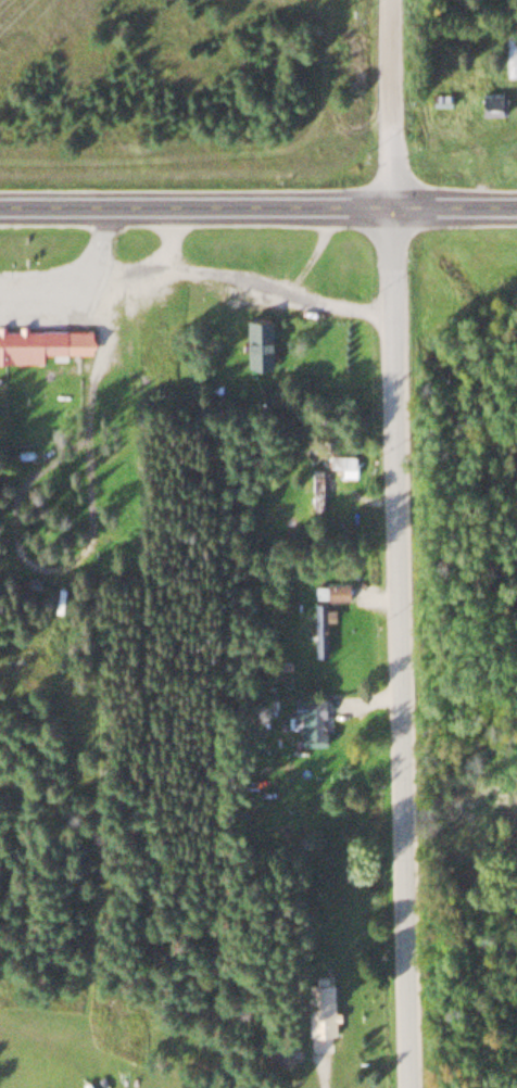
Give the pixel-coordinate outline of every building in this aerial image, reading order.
[(504,22),(504,73),(515,73),(515,22),(504,22)] [(477,111),(504,112),(505,91),(478,91),(477,111)] [(244,362),(268,362),(268,317),(244,317),(244,362)] [(39,359),(0,359),(0,330),(88,330),(88,350),(39,351),(39,359)] [(355,476),(355,454),(328,453),(328,465),(339,465),(339,476),(355,476)] [(325,468),(310,468),(310,511),(325,511),(325,468)] [(27,589),(44,589),(43,577),(27,578),(27,589)] [(348,582),(324,582),(324,597),(348,597),(348,582)] [(312,601),(312,654),(325,654),(325,619),(332,619),(332,601),(312,601)] [(298,727),(298,745),(324,744),(323,695),(291,695),(292,727),(298,727)] [(307,1033),(333,1033),(333,981),(307,981),(307,1033)]
